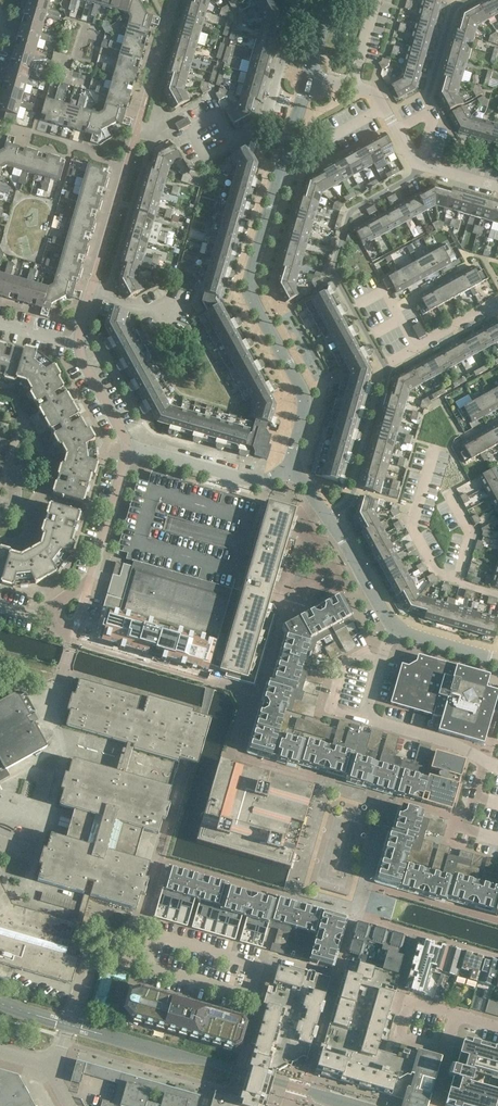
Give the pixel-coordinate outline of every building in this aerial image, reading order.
[(47,11),(50,3),(41,0),(28,0),(25,8),(46,14),(49,15),(48,18),(53,19),(55,13),(47,11)] [(92,10),(99,12),(100,6),(109,8),(111,0),(99,0),(97,6),(94,5),(92,10)] [(117,11),(116,13),(119,14),(120,12),(123,0),(111,0),(109,8),(117,11)] [(120,12),(127,14),(128,16),(143,8),(139,0),(123,0),(120,12)] [(189,4),(207,9),(210,0),(190,0),(189,4)] [(275,0),(269,0),(258,6),(263,16),(282,14),(281,11),(275,0)] [(437,0),(423,0),(421,8),(438,13),(440,6),(439,6),(440,1),(437,0)] [(496,0),(487,0),(487,1),(483,3),(491,19),(497,15),(497,4),(496,0)] [(187,3),(183,15),(204,21),(207,9),(189,4),(187,3)] [(491,19),(483,3),(478,6),(477,5),(465,12),(463,14),(477,26),(491,19)] [(231,12),(227,5),(222,8),(228,14),(231,12)] [(43,25),(45,17),(48,18),(49,15),(46,14),(25,8),(22,19),(43,25)] [(147,15),(143,8),(128,16),(129,19),(128,24),(127,25),(147,30),(149,30),(151,24),(158,26),(160,19),(147,15)] [(228,14),(222,8),(219,15),(226,17),(228,14)] [(438,13),(421,8),(417,20),(434,24),(435,20),(436,21),(438,13)] [(282,17),(282,14),(263,16),(260,28),(278,32),(282,17)] [(477,26),(463,14),(461,16),(459,26),(460,26),(458,31),(475,36),(477,26)] [(204,21),(183,15),(180,27),(200,33),(204,21)] [(43,25),(22,19),(19,31),(42,37),(41,40),(47,42),(48,36),(41,33),(43,25)] [(434,24),(417,20),(414,31),(431,36),(433,29),(434,24)] [(103,21),(101,26),(103,30),(110,26),(108,23),(103,21)] [(145,43),(149,30),(147,30),(127,25),(128,24),(125,23),(124,28),(126,28),(124,36),(145,43)] [(112,30),(110,26),(103,30),(105,33),(110,35),(112,30)] [(200,33),(180,27),(176,39),(197,44),(200,33)] [(278,32),(260,28),(257,39),(277,45),(280,33),(278,32)] [(454,30),(451,42),(471,48),(475,36),(458,31),(454,30)] [(42,37),(19,31),(16,42),(37,48),(39,40),(41,40),(42,37)] [(431,36),(414,31),(410,43),(427,48),(428,44),(429,44),(431,36)] [(497,41),(490,35),(489,42),(496,44),(497,41)] [(124,36),(122,45),(120,44),(119,47),(142,54),(145,43),(124,36)] [(197,44),(176,39),(173,50),(194,56),(197,44)] [(277,45),(257,39),(254,50),(274,56),(277,45)] [(42,58),(34,56),(37,48),(16,42),(13,53),(33,59),(36,60),(35,63),(40,65),(42,58)] [(471,48),(451,42),(447,54),(468,60),(471,48)] [(120,44),(115,43),(113,49),(120,51),(118,59),(139,65),(142,54),(119,47),(120,44)] [(427,48),(410,43),(407,54),(425,59),(427,52),(426,52),(427,48)] [(194,56),(173,50),(170,61),(190,67),(194,56)] [(274,56),(254,50),(250,62),(270,68),(274,56)] [(30,70),(32,62),(35,63),(36,60),(33,59),(13,53),(9,64),(30,70)] [(425,59),(407,54),(404,66),(420,71),(422,66),(422,67),(425,59)] [(468,60),(447,54),(444,65),(465,71),(468,60)] [(383,58),(382,62),(388,67),(390,60),(383,58)] [(139,65),(118,59),(115,67),(113,67),(112,70),(136,76),(139,65)] [(190,67),(170,61),(166,74),(169,74),(187,79),(190,67)] [(270,68),(250,62),(247,73),(267,79),(270,68)] [(388,67),(382,62),(379,63),(382,70),(388,67)] [(35,81),(28,79),(30,70),(9,64),(6,76),(27,82),(29,82),(28,86),(34,87),(35,81)] [(107,71),(114,73),(111,82),(132,88),(136,76),(112,70),(113,67),(108,65),(107,71)] [(465,71),(444,65),(441,77),(444,78),(461,83),(465,71)] [(420,71),(404,66),(401,77),(415,88),(417,86),(420,76),(419,76),(420,71)] [(267,79),(247,73),(244,85),(264,90),(267,79)] [(187,79),(169,74),(165,89),(166,95),(184,90),(187,79)] [(24,93),(26,85),(28,86),(29,82),(27,82),(6,76),(3,87),(24,93)] [(415,88),(401,77),(390,83),(399,98),(414,91),(415,88)] [(461,83),(444,78),(440,93),(438,95),(456,93),(461,83)] [(111,82),(109,90),(107,89),(106,92),(129,99),(132,88),(111,82)] [(264,90),(244,85),(240,96),(260,102),(264,90)] [(21,101),(24,93),(3,87),(0,97),(0,98),(20,104),(23,105),(22,108),(27,110),(29,103),(21,101)] [(107,89),(102,88),(100,94),(107,96),(105,104),(124,110),(126,110),(129,99),(106,92),(107,89)] [(227,91),(219,89),(218,92),(225,97),(227,91)] [(190,100),(184,90),(166,95),(173,109),(181,105),(190,100)] [(225,97),(218,92),(215,94),(219,101),(225,97)] [(462,103),(456,93),(438,95),(439,98),(443,106),(444,106),(447,112),(462,103)] [(58,100),(61,101),(62,96),(56,94),(54,101),(45,99),(39,120),(51,123),(58,100)] [(260,102),(240,96),(237,107),(252,119),(253,117),(258,102),(260,103),(260,102)] [(484,96),(478,100),(481,105),(486,99),(484,96)] [(23,105),(20,104),(0,98),(0,111),(5,113),(17,116),(19,107),(22,108),(23,105)] [(489,100),(486,99),(481,105),(488,107),(489,100)] [(62,126),(68,105),(60,103),(61,101),(58,100),(51,123),(62,126)] [(83,107),(85,102),(78,100),(76,108),(68,105),(62,126),(74,130),(80,106),(83,107)] [(124,110),(105,104),(102,112),(100,113),(108,127),(116,123),(129,127),(131,119),(124,117),(126,110),(124,110)] [(74,130),(85,133),(86,132),(85,131),(91,112),(82,109),(83,107),(80,106),(74,130)] [(252,119),(237,107),(229,112),(227,113),(235,129),(250,121),(252,119)] [(472,117),(467,107),(450,116),(458,130),(461,132),(472,117)] [(97,114),(91,112),(85,131),(86,132),(85,133),(92,135),(90,142),(97,145),(101,131),(108,127),(100,113),(97,114)] [(17,116),(5,113),(3,120),(15,124),(17,116)] [(481,120),(472,117),(461,132),(462,133),(471,136),(472,135),(477,137),(481,120)] [(175,124),(175,125),(179,131),(191,124),(187,118),(175,124)] [(494,123),(481,120),(477,137),(481,138),(481,139),(488,141),(494,123)] [(494,123),(488,141),(496,143),(496,142),(497,143),(497,124),(494,123)] [(395,153),(384,133),(375,138),(386,157),(395,153)] [(7,138),(4,149),(0,151),(0,160),(4,168),(7,167),(14,169),(20,148),(13,145),(15,138),(7,136),(7,138)] [(386,157),(375,138),(362,145),(373,164),(386,157)] [(228,175),(221,199),(195,291),(191,303),(195,310),(197,315),(204,311),(199,302),(202,293),(205,294),(204,297),(210,299),(209,301),(204,304),(208,312),(198,317),(245,401),(251,398),(257,408),(256,408),(253,419),(252,423),(181,403),(179,410),(169,407),(166,401),(168,399),(167,396),(171,394),(135,330),(129,334),(123,324),(124,325),(127,313),(111,308),(109,305),(108,305),(109,302),(108,302),(104,300),(104,301),(102,302),(101,308),(101,310),(105,311),(105,313),(106,314),(108,315),(105,323),(106,329),(110,337),(108,338),(108,339),(104,341),(104,342),(104,343),(107,349),(109,350),(113,348),(120,362),(116,364),(117,364),(116,366),(119,370),(120,371),(124,369),(132,383),(128,385),(128,387),(130,391),(132,392),(136,390),(143,404),(140,406),(139,408),(143,414),(144,414),(145,415),(148,413),(150,413),(151,412),(156,420),(160,423),(169,426),(168,428),(169,429),(168,429),(167,433),(168,433),(168,435),(175,437),(177,436),(178,432),(193,436),(192,440),(193,442),(198,443),(200,442),(201,438),(216,443),(215,447),(216,448),(221,450),(223,449),(224,445),(239,449),(238,453),(239,455),(246,457),(248,456),(249,452),(249,451),(246,451),(247,449),(245,447),(245,446),(252,448),(255,453),(254,456),(262,459),(266,460),(267,460),(267,459),(268,456),(271,446),(268,446),(271,436),(268,435),(266,431),(268,423),(270,424),(271,427),(273,427),(272,430),(276,432),(276,431),(278,430),(280,424),(279,422),(275,421),(276,419),(275,418),(273,417),(275,409),(275,403),(270,395),(272,394),(273,393),(276,391),(276,390),(277,389),(273,383),(272,382),(271,382),(268,384),(260,370),(264,368),(264,366),(262,362),(260,361),(256,363),(249,349),(252,347),(253,345),(250,341),(248,340),(245,342),(237,328),(241,326),(241,324),(239,320),(237,319),(233,321),(222,300),(227,279),(231,280),(233,279),(235,274),(234,273),(230,271),(234,256),(238,258),(238,257),(240,256),(241,251),(240,250),(236,248),(241,233),(245,235),(245,234),(246,233),(248,228),(247,227),(243,226),(247,210),(251,212),(251,211),(253,210),(254,206),(254,204),(250,203),(254,188),(258,189),(258,188),(260,187),(262,181),(261,179),(257,178),(256,176),(254,176),(256,168),(256,162),(251,154),(253,153),(253,151),(253,150),(256,148),(257,146),(253,140),(252,139),(251,139),(244,143),(245,143),(244,145),(246,144),(247,146),(247,148),(232,156),(238,167),(235,177),(228,175)] [(180,159),(171,144),(166,147),(157,151),(155,153),(170,165),(180,159)] [(373,164),(362,145),(352,151),(363,170),(373,164)] [(31,151),(20,148),(14,169),(22,171),(21,173),(24,174),(31,151)] [(42,154),(31,151),(24,174),(21,173),(20,178),(26,180),(28,173),(36,175),(42,154)] [(363,170),(352,151),(341,157),(352,176),(363,170)] [(170,165),(155,153),(153,156),(149,171),(147,170),(147,171),(166,177),(170,165)] [(53,157),(42,154),(36,175),(44,178),(44,180),(47,181),(53,157)] [(65,161),(53,157),(47,181),(44,180),(42,185),(49,187),(51,179),(59,182),(65,161)] [(352,176),(341,157),(331,162),(342,182),(352,176)] [(342,182),(331,162),(320,168),(322,172),(331,188),(342,182)] [(83,172),(82,175),(105,182),(109,171),(88,164),(85,173),(83,172)] [(81,187),(102,193),(105,182),(82,175),(83,172),(78,171),(76,177),(83,179),(81,187)] [(166,177),(147,171),(143,182),(163,188),(166,177)] [(188,172),(182,175),(189,181),(192,179),(188,172)] [(331,188),(322,172),(317,174),(308,179),(306,182),(321,193),(331,188)] [(189,181),(182,175),(181,182),(188,184),(189,181)] [(163,188),(143,182),(140,194),(160,199),(163,188)] [(321,193),(306,182),(304,183),(302,193),(300,198),(318,203),(321,193)] [(79,196),(76,195),(75,198),(99,205),(102,193),(81,187),(79,196)] [(436,206),(434,187),(431,187),(422,192),(423,193),(418,195),(427,211),(436,206)] [(437,187),(434,187),(436,206),(446,209),(451,192),(446,190),(437,187)] [(452,188),(451,192),(446,209),(458,212),(464,191),(452,188)] [(476,194),(464,191),(458,212),(470,215),(476,194)] [(74,210),(95,216),(99,205),(75,198),(76,195),(71,193),(69,200),(77,202),(74,210)] [(160,199),(140,194),(137,205),(157,211),(160,199)] [(487,198),(476,194),(470,215),(481,219),(487,198)] [(427,211),(418,195),(413,198),(413,197),(407,201),(416,217),(427,211)] [(318,203),(300,198),(298,197),(294,209),(315,215),(318,203)] [(487,198),(481,219),(493,222),(497,204),(497,201),(487,198)] [(340,200),(334,203),(341,208),(344,207),(342,204),(340,200)] [(416,217),(407,201),(400,204),(401,205),(397,207),(405,222),(416,217)] [(341,208),(334,203),(332,210),(340,212),(341,208)] [(157,211),(137,205),(133,216),(153,222),(157,211)] [(405,222),(397,207),(393,209),(392,209),(386,212),(395,228),(405,222)] [(315,215),(294,209),(291,221),(311,227),(315,215)] [(72,218),(70,217),(69,221),(92,227),(95,216),(74,210),(72,218)] [(395,228),(386,212),(379,216),(380,217),(376,219),(384,234),(395,228)] [(68,232),(89,238),(92,227),(69,221),(70,217),(65,216),(63,222),(70,224),(68,232)] [(153,222),(133,216),(130,228),(150,233),(153,222)] [(384,234),(376,219),(372,221),(371,220),(365,224),(374,240),(384,234)] [(311,227),(291,221),(287,232),(308,238),(311,227)] [(374,240),(365,224),(358,227),(359,228),(354,231),(358,237),(363,246),(374,240)] [(150,233),(130,228),(127,239),(147,245),(150,233)] [(63,240),(62,243),(86,250),(89,238),(68,232),(66,241),(63,240)] [(308,238),(287,232),(284,244),(305,250),(308,238)] [(62,255),(83,261),(86,250),(62,243),(63,240),(58,238),(56,245),(64,247),(62,255)] [(147,245),(127,239),(124,250),(144,256),(147,245)] [(305,250),(284,244),(281,255),(302,261),(305,250)] [(429,246),(427,247),(440,270),(447,267),(446,265),(450,263),(447,257),(453,254),(448,245),(433,253),(429,246)] [(440,270),(427,247),(426,248),(429,255),(415,263),(423,278),(433,273),(433,274),(440,270)] [(144,256),(124,250),(120,262),(140,267),(144,256)] [(453,254),(447,257),(450,263),(456,260),(453,254)] [(59,263),(57,262),(56,266),(79,272),(83,261),(62,255),(59,263)] [(302,261),(281,255),(277,269),(280,270),(280,269),(298,274),(302,261)] [(79,272),(56,266),(57,262),(52,261),(50,267),(57,270),(55,277),(76,283),(79,272)] [(140,267),(120,262),(120,263),(122,264),(121,270),(118,278),(119,281),(137,279),(140,267)] [(423,278),(415,263),(401,271),(397,264),(395,265),(408,288),(414,284),(414,283),(423,278)] [(408,288),(395,265),(393,266),(397,273),(391,276),(382,281),(387,290),(393,287),(396,293),(401,291),(401,292),(408,288)] [(475,268),(473,266),(462,273),(475,295),(477,294),(473,288),(488,280),(483,270),(480,272),(477,273),(475,268)] [(2,297),(8,273),(12,274),(13,269),(7,268),(4,275),(0,273),(0,296),(2,297)] [(298,274),(280,269),(280,270),(276,283),(276,286),(295,283),(298,274)] [(11,276),(12,274),(8,273),(2,297),(13,300),(19,279),(11,276)] [(475,295),(462,273),(455,277),(456,277),(447,282),(455,297),(470,290),(473,296),(475,295)] [(19,279),(13,300),(24,303),(31,280),(34,281),(35,276),(29,274),(27,281),(19,279)] [(76,283),(55,277),(53,285),(51,286),(58,300),(66,296),(79,300),(81,292),(74,291),(76,283)] [(143,290),(137,279),(119,281),(119,284),(127,299),(143,290)] [(34,281),(31,280),(24,303),(35,306),(41,285),(33,283),(34,281)] [(455,297),(447,282),(437,288),(437,287),(430,290),(443,313),(445,312),(441,305),(455,297)] [(301,294),(295,283),(276,286),(277,289),(285,303),(301,294)] [(330,284),(330,283),(327,285),(328,288),(327,289),(326,292),(305,304),(340,368),(346,364),(351,374),(350,378),(347,377),(345,383),(341,382),(315,475),(327,479),(330,480),(342,483),(340,488),(344,490),(344,489),(346,488),(348,482),(347,480),(343,479),(347,463),(351,465),(351,464),(353,464),(355,459),(353,457),(354,457),(350,456),(354,440),(358,442),(358,441),(360,441),(361,436),(360,434),(356,432),(361,417),(365,418),(366,418),(368,413),(366,411),(367,410),(363,409),(367,394),(371,395),(373,395),(375,388),(374,386),(370,385),(369,384),(367,383),(368,380),(370,375),(369,368),(365,361),(367,360),(367,359),(371,357),(371,356),(371,355),(368,349),(366,348),(362,350),(355,336),(358,334),(358,333),(359,332),(356,328),(354,327),(351,329),(343,315),(347,313),(346,313),(347,311),(345,307),(343,306),(339,308),(332,294),(335,292),(336,290),(332,284),(330,284)] [(48,287),(41,285),(35,306),(42,308),(40,316),(47,318),(51,305),(58,300),(51,286),(48,287)] [(443,313),(430,290),(419,296),(423,303),(417,306),(422,316),(437,307),(441,314),(443,313)] [(495,322),(484,329),(493,345),(497,342),(497,328),(495,322)] [(419,323),(413,327),(412,327),(419,339),(426,335),(419,323)] [(493,345),(484,329),(473,334),(482,350),(493,345)] [(482,350),(473,334),(463,340),(472,356),(482,350)] [(472,356),(463,340),(452,346),(461,362),(472,356)] [(16,382),(17,380),(25,352),(23,352),(11,348),(12,346),(9,346),(6,345),(6,347),(0,345),(0,378),(16,382)] [(461,362),(452,346),(442,352),(451,368),(461,362)] [(25,352),(17,380),(27,383),(32,392),(57,378),(58,379),(60,378),(54,367),(48,362),(49,360),(48,360),(44,356),(43,358),(36,353),(24,349),(23,352),(25,352)] [(451,368),(442,352),(431,358),(440,374),(451,368)] [(440,374),(431,358),(421,363),(430,379),(440,374)] [(430,379),(421,363),(414,367),(415,368),(410,370),(419,386),(430,379)] [(419,386),(410,370),(406,373),(405,372),(397,377),(395,379),(410,391),(419,386)] [(32,392),(30,394),(37,407),(44,420),(72,405),(66,395),(66,394),(68,393),(66,391),(65,388),(63,389),(58,379),(57,378),(32,392)] [(410,391),(395,379),(393,381),(390,391),(389,396),(407,401),(410,391)] [(490,392),(476,400),(472,393),(470,394),(483,417),(490,413),(489,413),(497,408),(497,406),(490,392)] [(483,417),(470,394),(469,395),(472,402),(457,410),(463,419),(468,416),(472,422),(476,420),(476,421),(483,417)] [(407,401),(389,396),(387,401),(385,408),(403,413),(407,401)] [(428,397),(422,401),(428,406),(432,404),(428,397)] [(428,406),(422,401),(420,407),(424,408),(427,409),(428,406)] [(72,405),(44,420),(59,447),(62,446),(87,432),(86,431),(81,421),(80,421),(82,420),(79,415),(78,416),(77,415),(72,405)] [(403,413),(385,408),(383,415),(382,420),(399,426),(403,413)] [(399,426),(382,420),(380,426),(378,432),(396,437),(399,426)] [(489,429),(497,445),(497,424),(489,429)] [(489,429),(473,438),(485,460),(487,459),(484,453),(497,445),(489,429)] [(87,432),(62,446),(67,455),(64,466),(91,474),(91,475),(94,476),(97,464),(97,463),(96,455),(98,455),(97,449),(95,449),(94,441),(95,441),(89,430),(86,431),(87,432)] [(396,437),(378,432),(377,438),(375,442),(393,448),(396,437)] [(485,460),(473,438),(462,444),(466,450),(460,454),(465,463),(480,455),(484,461),(485,460)] [(393,448),(375,442),(374,447),(372,454),(390,459),(393,448)] [(390,459),(372,454),(370,461),(369,465),(386,471),(390,459)] [(61,465),(53,495),(83,504),(86,492),(88,492),(89,487),(88,487),(91,475),(91,474),(64,466),(61,465)] [(386,471),(369,465),(368,470),(366,477),(383,482),(386,471)] [(484,488),(497,480),(497,475),(496,473),(495,473),(493,469),(478,477),(484,488)] [(132,567),(236,598),(222,645),(216,667),(229,670),(228,673),(234,674),(233,677),(263,684),(278,615),(285,616),(280,615),(280,613),(280,612),(280,611),(279,610),(278,609),(277,609),(276,608),(273,607),(274,604),(278,593),(297,527),(307,512),(282,506),(280,506),(275,504),(273,511),(262,508),(257,503),(151,472),(148,483),(137,480),(134,492),(128,516),(119,544),(118,546),(124,548),(117,546),(115,547),(114,552),(115,554),(121,556),(122,552),(127,554),(126,560),(133,562),(132,567)] [(383,482),(366,477),(362,489),(380,494),(383,482)] [(484,488),(490,499),(497,494),(497,480),(484,488)] [(490,499),(495,509),(497,508),(497,494),(490,499)] [(378,501),(360,496),(358,503),(355,513),(356,515),(374,513),(378,501)] [(50,505),(41,534),(44,535),(71,543),(72,542),(75,531),(77,532),(78,526),(76,526),(80,513),(50,505)] [(379,522),(374,513),(356,515),(356,518),(361,526),(362,526),(364,530),(379,522)] [(386,533),(379,522),(364,530),(366,535),(369,542),(386,533)] [(391,544),(386,533),(369,542),(373,548),(374,548),(376,552),(391,544)] [(41,546),(31,551),(46,579),(57,573),(56,573),(62,566),(63,567),(65,565),(67,563),(65,562),(70,555),(71,555),(74,543),(72,542),(71,543),(44,535),(41,546)] [(397,554),(391,544),(376,552),(378,556),(377,556),(381,563),(397,554)] [(1,581),(10,554),(11,551),(0,548),(0,581),(1,581)] [(1,581),(0,584),(13,587),(21,586),(21,588),(27,587),(27,585),(35,584),(35,585),(39,582),(42,581),(46,579),(31,551),(21,557),(10,554),(1,581)] [(403,565),(397,554),(381,563),(384,570),(385,569),(387,573),(403,565)] [(236,598),(132,567),(116,562),(97,627),(94,639),(103,641),(105,642),(138,652),(139,650),(145,651),(155,654),(155,652),(165,655),(164,659),(186,665),(186,667),(190,668),(190,667),(207,672),(216,667),(222,645),(236,598)] [(409,575),(403,565),(387,573),(389,577),(389,578),(392,584),(409,575)] [(435,576),(433,573),(426,577),(430,583),(435,576)] [(415,586),(409,575),(392,584),(396,591),(397,590),(399,595),(415,586)] [(438,577),(435,576),(430,583),(436,585),(438,577)] [(420,596),(415,586),(399,595),(402,599),(401,600),(406,608),(408,610),(420,596)] [(283,662),(275,688),(296,694),(297,690),(301,691),(304,681),(318,684),(322,685),(326,674),(300,667),(301,664),(303,665),(303,662),(323,668),(326,657),(313,653),(316,643),(331,635),(327,628),(329,627),(330,628),(332,627),(346,652),(356,647),(345,627),(347,626),(354,639),(360,636),(353,623),(355,621),(341,596),(340,596),(341,599),(289,627),(292,632),(283,662)] [(430,598),(420,596),(408,610),(410,612),(420,615),(420,614),(425,615),(430,598)] [(442,602),(430,598),(425,615),(430,617),(430,618),(437,620),(442,602)] [(453,605),(442,602),(437,620),(444,622),(444,621),(449,622),(453,605)] [(465,608),(453,605),(449,622),(453,623),(453,624),(460,626),(465,608)] [(476,612),(465,608),(460,626),(467,628),(472,629),(476,612)] [(488,615),(476,612),(472,629),(476,630),(476,631),(483,633),(488,615)] [(488,615),(483,633),(495,636),(496,635),(497,626),(497,618),(496,617),(488,615)] [(325,648),(328,654),(331,660),(341,655),(335,643),(325,648)] [(434,725),(440,726),(439,730),(485,744),(497,697),(497,690),(493,689),(489,681),(491,675),(419,654),(417,661),(409,665),(402,663),(391,703),(434,715),(432,720),(431,721),(430,721),(430,722),(430,723),(430,724),(430,725),(431,725),(432,725),(434,725)] [(150,700),(80,679),(66,726),(131,745),(132,741),(138,742),(136,749),(182,763),(183,760),(191,762),(201,765),(215,719),(203,715),(196,713),(197,710),(151,697),(150,700)] [(268,686),(267,690),(269,694),(266,704),(265,709),(262,717),(260,726),(263,727),(281,732),(282,729),(286,730),(289,716),(282,714),(282,712),(284,712),(284,710),(313,718),(316,707),(312,705),(298,701),(301,691),(297,690),(296,694),(275,688),(268,686)] [(48,747),(50,746),(48,743),(46,744),(35,723),(38,721),(35,714),(31,716),(19,695),(17,692),(17,693),(16,692),(0,701),(0,769),(4,767),(5,770),(48,747)] [(413,713),(410,724),(422,727),(425,717),(413,713)] [(328,740),(332,728),(312,722),(297,718),(293,730),(307,734),(308,731),(312,732),(311,735),(328,740)] [(344,721),(339,720),(337,730),(331,749),(328,749),(329,747),(304,740),(303,743),(304,744),(299,759),(321,765),(326,767),(335,769),(336,772),(347,775),(346,776),(345,778),(345,779),(346,780),(347,779),(350,780),(353,778),(368,782),(373,784),(395,790),(396,793),(408,796),(413,797),(415,796),(416,796),(421,798),(422,795),(426,781),(426,780),(424,780),(424,778),(422,777),(425,765),(423,764),(424,757),(427,758),(430,750),(431,746),(419,743),(418,747),(414,762),(393,756),(397,741),(399,737),(387,734),(378,767),(376,766),(376,765),(375,764),(374,764),(383,732),(372,729),(370,733),(370,735),(349,729),(350,727),(351,723),(344,721)] [(263,727),(260,726),(258,731),(256,732),(252,745),(250,751),(256,753),(262,754),(262,755),(265,756),(266,756),(268,756),(268,757),(271,758),(272,755),(277,756),(292,760),(293,763),(297,764),(297,765),(298,766),(298,765),(299,762),(298,762),(299,759),(304,744),(303,743),(282,738),(280,737),(281,732),(263,727)] [(466,760),(435,751),(431,767),(430,767),(426,780),(426,781),(422,795),(421,798),(420,801),(430,804),(432,806),(433,806),(436,806),(443,808),(445,810),(446,810),(449,809),(451,810),(466,760)] [(52,885),(84,894),(75,923),(12,905),(0,883),(0,964),(71,984),(79,958),(76,957),(77,952),(80,953),(84,939),(78,937),(90,896),(136,909),(140,894),(144,895),(148,879),(145,878),(150,863),(135,859),(143,830),(158,834),(162,819),(165,820),(166,819),(170,804),(167,803),(171,788),(125,775),(126,773),(119,771),(119,773),(72,759),(68,775),(65,774),(60,790),(63,791),(59,806),(74,810),(66,839),(51,835),(46,850),(43,849),(39,865),(42,866),(37,881),(52,885)] [(317,788),(226,762),(225,764),(224,764),(224,765),(224,766),(222,774),(221,774),(221,775),(222,775),(219,786),(218,786),(217,787),(218,787),(218,788),(216,796),(215,795),(215,796),(215,797),(212,808),(211,808),(211,809),(211,810),(212,810),(210,815),(209,818),(208,819),(209,819),(208,821),(205,820),(199,843),(293,870),(317,788)] [(401,805),(401,806),(394,832),(393,832),(391,831),(383,859),(376,881),(389,884),(397,887),(398,882),(404,864),(404,862),(406,862),(406,860),(411,862),(413,857),(417,859),(416,863),(428,866),(434,843),(423,840),(425,834),(426,831),(429,832),(443,836),(447,825),(437,822),(436,824),(433,824),(433,821),(429,820),(422,818),(422,817),(421,817),(421,815),(423,815),(424,812),(401,805)] [(429,872),(426,871),(404,864),(398,882),(397,887),(398,887),(420,893),(442,899),(443,896),(448,877),(442,875),(448,855),(450,848),(441,845),(439,844),(430,874),(428,873),(429,872)] [(495,874),(497,863),(497,861),(496,861),(487,858),(480,884),(477,884),(478,882),(475,882),(483,857),(460,851),(458,858),(448,855),(442,875),(448,877),(443,896),(469,904),(496,912),(497,915),(497,874),(495,874)] [(227,884),(168,867),(157,906),(179,912),(176,923),(187,927),(192,909),(193,905),(195,897),(198,898),(198,900),(200,900),(198,906),(219,913),(227,884)] [(227,884),(219,913),(217,922),(227,925),(225,933),(224,937),(235,941),(242,914),(245,915),(245,917),(247,917),(239,942),(251,945),(252,941),(254,933),(265,936),(268,927),(276,898),(275,898),(274,901),(227,888),(228,884),(227,884)] [(276,898),(268,927),(278,930),(274,944),(285,947),(291,925),(294,926),(293,927),(296,928),(317,934),(319,925),(322,916),(323,913),(324,912),(276,898)] [(294,933),(288,956),(299,959),(299,958),(302,947),(312,950),(309,961),(315,963),(331,967),(332,966),(345,918),(333,915),(329,914),(327,914),(327,913),(324,912),(323,913),(322,916),(319,925),(317,934),(318,934),(318,937),(316,936),(315,938),(294,933)] [(195,915),(191,928),(203,931),(206,918),(195,915)] [(350,938),(346,954),(348,955),(358,958),(358,960),(348,957),(347,960),(348,961),(391,973),(392,970),(398,971),(402,957),(400,956),(401,953),(403,951),(406,941),(405,939),(405,936),(390,931),(389,934),(384,932),(382,929),(375,927),(372,929),(368,927),(366,924),(357,922),(354,924),(351,934),(353,937),(352,939),(350,938)] [(448,948),(422,940),(420,946),(417,945),(407,980),(410,981),(407,990),(433,998),(448,948)] [(272,943),(271,947),(270,951),(283,955),(285,947),(274,944),(272,943)] [(452,949),(448,948),(433,998),(452,1004),(452,1003),(448,1002),(453,985),(453,984),(455,977),(463,952),(456,950),(455,949),(454,950),(453,948),(452,949)] [(484,958),(463,952),(455,977),(453,984),(475,991),(484,958)] [(475,991),(470,1008),(459,1005),(458,1005),(484,1013),(488,999),(489,999),(492,988),(497,966),(497,962),(494,961),(492,959),(490,960),(484,958),(475,991)] [(428,1102),(434,1080),(441,1057),(417,1050),(415,1058),(408,1056),(409,1052),(407,1051),(408,1048),(408,1047),(402,1045),(400,1046),(397,1056),(390,1054),(377,1050),(380,1039),(387,1041),(391,1028),(395,1015),(388,1013),(391,1001),(394,991),(395,991),(396,991),(397,987),(396,986),(396,985),(399,975),(391,973),(348,961),(345,971),(342,979),(335,1005),(341,1007),(340,1013),(333,1011),(327,1030),(334,1032),(333,1038),(331,1043),(324,1042),(323,1046),(321,1045),(319,1055),(320,1055),(320,1056),(318,1062),(317,1068),(329,1071),(327,1078),(335,1080),(350,1084),(365,1089),(379,1093),(391,1096),(404,1100),(402,1105),(427,1105),(428,1102)] [(288,970),(278,967),(273,984),(266,982),(265,983),(263,990),(266,991),(266,993),(263,1004),(264,1004),(261,1014),(259,1013),(257,1019),(259,1020),(254,1039),(252,1038),(250,1044),(255,1045),(252,1057),(250,1062),(250,1065),(247,1073),(241,1094),(240,1098),(215,1091),(210,1105),(266,1105),(266,1103),(273,1080),(275,1072),(276,1070),(277,1070),(279,1070),(287,1066),(291,1067),(292,1063),(293,1062),(302,1057),(307,1058),(312,1038),(314,1038),(318,1027),(316,1027),(320,1013),(322,1013),(325,1002),(323,1002),(327,989),(330,978),(315,973),(314,971),(309,970),(308,971),(289,966),(288,970)] [(92,1005),(105,1009),(107,1003),(106,1003),(113,978),(127,982),(129,975),(103,967),(92,1005)] [(128,990),(123,1008),(122,1010),(126,1011),(125,1013),(129,1014),(128,1016),(131,1017),(131,1019),(133,1019),(132,1020),(133,1020),(134,1019),(141,1021),(141,1023),(142,1023),(142,1022),(144,1022),(144,1023),(144,1024),(145,1022),(152,1025),(152,1026),(153,1026),(153,1025),(155,1026),(155,1027),(156,1027),(156,1026),(164,1028),(163,1029),(164,1029),(164,1028),(166,1029),(166,1030),(167,1030),(167,1029),(175,1031),(175,1032),(175,1033),(176,1032),(178,1032),(177,1033),(178,1033),(179,1032),(186,1034),(186,1036),(187,1036),(187,1035),(189,1036),(189,1037),(190,1036),(197,1038),(197,1039),(198,1039),(198,1038),(200,1039),(200,1040),(201,1040),(201,1039),(209,1041),(208,1042),(209,1042),(209,1041),(211,1042),(211,1043),(212,1043),(212,1042),(220,1044),(220,1045),(220,1046),(221,1045),(223,1045),(222,1046),(223,1047),(224,1045),(231,1048),(231,1049),(232,1049),(232,1048),(234,1049),(241,1045),(247,1024),(243,1017),(241,1017),(232,1014),(230,1013),(230,1014),(220,1011),(219,1010),(218,1010),(209,1008),(209,1007),(207,1007),(198,1004),(196,1004),(187,1001),(185,1000),(185,1001),(175,998),(174,997),(173,997),(164,995),(164,994),(162,994),(153,991),(151,991),(142,988),(140,987),(140,989),(136,988),(136,990),(132,989),(131,991),(128,990)] [(489,999),(488,999),(484,1013),(497,1017),(497,1002),(489,999)] [(120,1007),(107,1003),(105,1009),(118,1013),(120,1007)] [(443,1091),(448,1093),(444,1105),(495,1105),(497,1095),(497,1048),(464,1038),(462,1043),(460,1043),(458,1050),(456,1057),(454,1064),(456,1064),(455,1067),(452,1066),(450,1067),(443,1091)] [(78,1060),(77,1060),(71,1081),(80,1084),(83,1073),(86,1063),(78,1060)] [(119,1083),(121,1073),(86,1063),(83,1073),(119,1083)] [(0,1070),(0,1105),(35,1105),(18,1075),(0,1070)] [(121,1073),(119,1083),(113,1103),(102,1100),(101,1105),(197,1105),(200,1096),(194,1094),(195,1091),(176,1085),(175,1088),(121,1073)]
